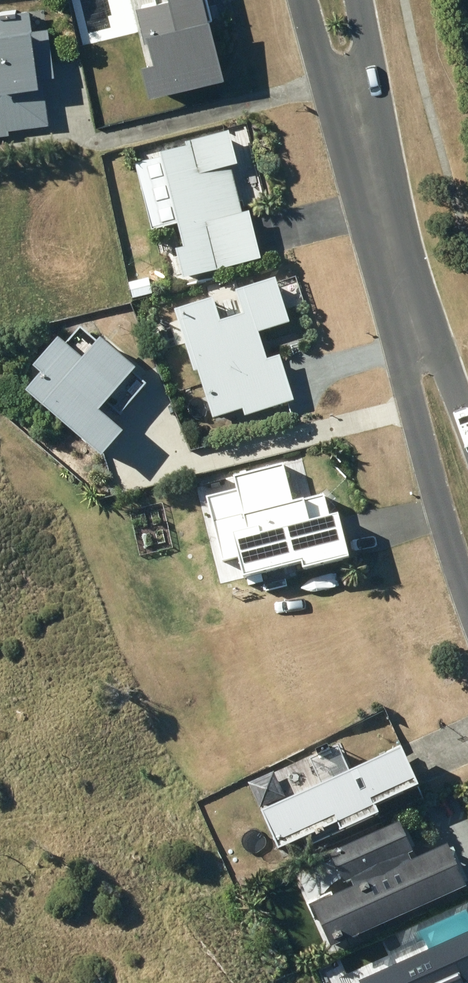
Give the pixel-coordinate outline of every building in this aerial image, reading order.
[(141,5),(148,37),(151,36),(161,80),(173,77),(175,83),(216,73),(211,51),(213,50),(206,21),(204,21),(199,0),(155,0),(155,2),(141,5)] [(0,33),(0,134),(11,133),(11,128),(44,124),(39,74),(54,72),(49,28),(0,33)] [(225,133),(189,142),(190,145),(159,153),(184,249),(176,251),(183,280),(260,261),(248,213),(245,214),(243,205),(263,200),(244,125),(224,130),(225,133)] [(273,283),(241,293),(248,316),(217,326),(211,303),(180,313),(196,365),(200,364),(215,412),(245,402),(248,411),(288,398),(276,360),(264,364),(252,326),(263,323),(263,325),(284,319),(273,283)] [(33,370),(40,375),(25,393),(102,459),(122,435),(99,415),(136,372),(99,340),(81,360),(59,341),(33,370)] [(281,464),(233,476),(233,479),(237,478),(246,514),(212,523),(222,560),(238,556),(243,576),(301,562),(302,568),(341,558),(331,516),(328,517),(327,514),(321,516),(316,499),(323,497),(322,494),(311,497),(311,499),(303,501),(302,499),(291,502),(290,500),(283,502),(275,469),(282,467),(281,464)] [(403,753),(261,816),(279,855),(338,829),(341,836),(380,819),(376,812),(420,792),(403,753)] [(304,763),(278,773),(288,798),(314,788),(304,763)] [(272,773),(248,784),(260,808),(283,797),(272,773)] [(403,852),(412,848),(401,824),(334,855),(346,880),(351,877),(357,889),(319,907),(336,945),(466,885),(449,847),(409,865),(403,852)] [(304,866),(316,890),(331,882),(319,858),(304,866)]
